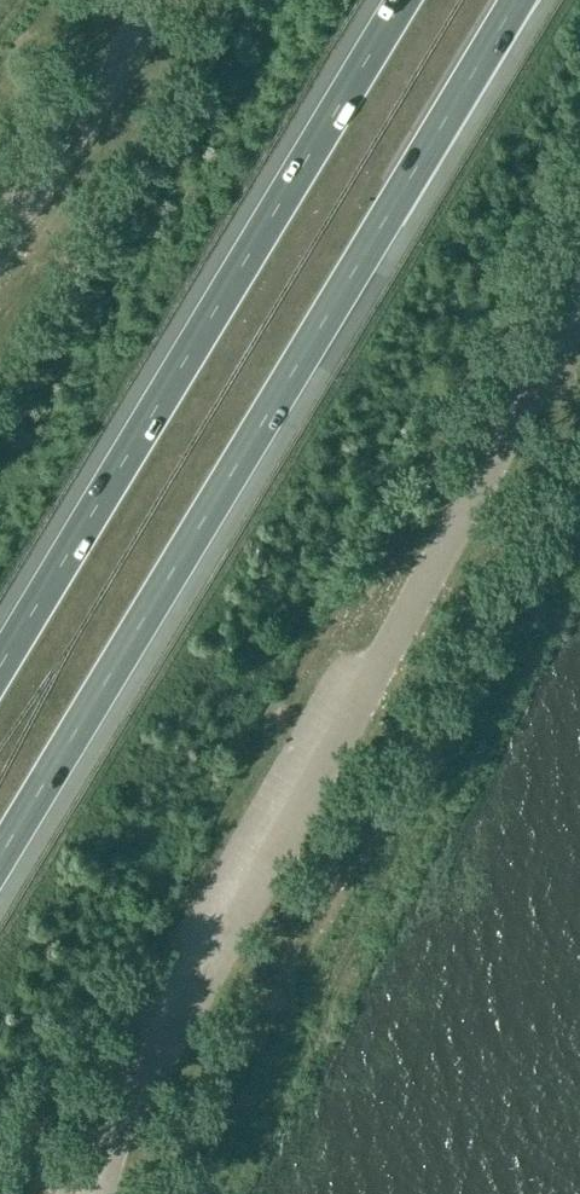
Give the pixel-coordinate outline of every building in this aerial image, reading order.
[(45,1122),(38,1133),(49,1140),(56,1129),(45,1122)]
